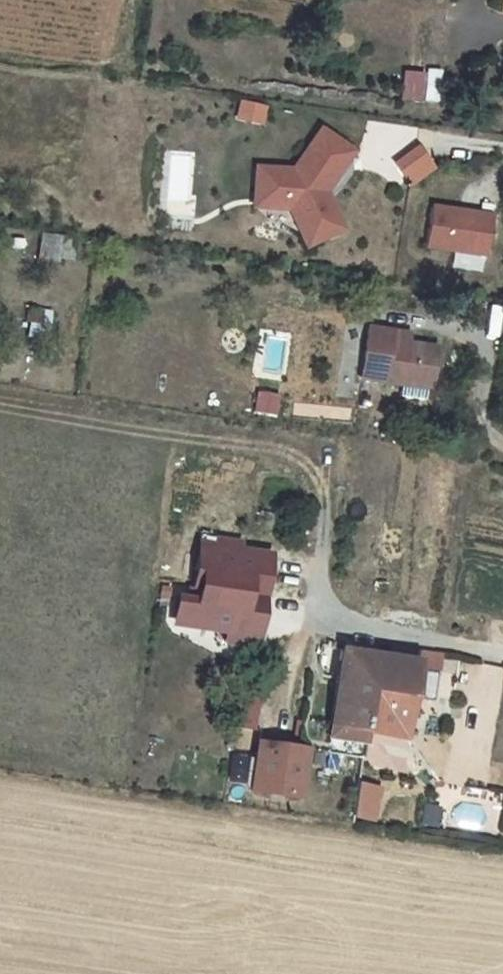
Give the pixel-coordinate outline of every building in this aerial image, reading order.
[(430,102),(431,71),(399,70),(398,101),(430,102)] [(315,242),(341,229),(328,203),(324,205),(320,197),(351,151),(318,129),(291,170),(255,167),(253,196),(283,199),(288,209),(295,224),(308,229),(315,242)] [(253,196),(252,206),(288,209),(283,199),(253,196)] [(430,206),(424,244),(465,250),(470,217),(458,216),(458,210),(430,206)] [(470,217),(465,250),(485,253),(490,214),(458,210),(458,216),(470,217)] [(295,224),(305,246),(315,242),(308,229),(295,224)] [(60,239),(61,238),(40,234),(36,259),(57,263),(58,260),(60,239)] [(75,241),(60,239),(58,260),(73,262),(75,241)] [(428,389),(433,349),(406,345),(407,335),(367,329),(360,379),(428,389)] [(241,634),(252,636),(258,632),(270,558),(235,552),(236,544),(217,541),(216,549),(198,546),(190,600),(177,597),(173,618),(180,624),(227,632),(225,643),(239,645),(241,634)] [(340,649),(329,725),(365,730),(376,656),(380,656),(380,655),(340,649)] [(376,656),(365,730),(405,737),(411,697),(430,700),(434,672),(415,669),(416,661),(380,655),(380,656),(376,656)] [(348,740),(350,729),(329,725),(327,737),(348,740)] [(324,759),(257,744),(251,786),(313,799),(324,759)] [(362,783),(354,818),(377,823),(385,788),(362,783)]
